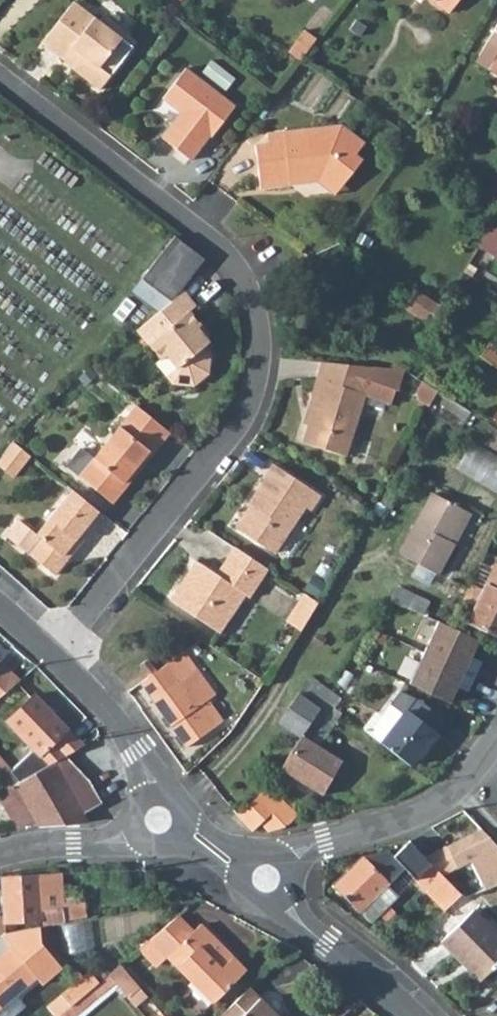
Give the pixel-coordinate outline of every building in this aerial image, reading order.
[(448,16),(460,0),(426,0),(448,16)] [(63,12),(38,44),(61,61),(62,59),(72,66),(68,70),(95,91),(129,47),(114,36),(118,32),(98,16),(94,20),(70,2),(63,12)] [(482,49),(494,56),(485,70),(496,78),(496,25),(482,49)] [(287,54),(299,63),(316,40),(305,31),(287,54)] [(207,71),(227,86),(235,76),(215,61),(207,71)] [(183,68),(159,99),(182,116),(175,127),(170,124),(159,138),(189,162),(208,137),(211,139),(235,108),(183,68)] [(314,177),(315,183),(345,180),(360,161),(352,155),(361,143),(338,125),(265,134),(266,144),(251,146),(256,190),(287,187),(286,181),(314,177)] [(491,222),(478,244),(496,255),(496,226),(491,222)] [(173,239),(141,281),(169,302),(179,290),(203,261),(173,239)] [(169,302),(167,304),(181,319),(188,313),(194,307),(179,290),(169,302)] [(412,293),(400,312),(409,318),(422,300),(412,293)] [(422,300),(409,318),(426,330),(429,325),(438,311),(422,300)] [(167,304),(136,330),(163,361),(169,357),(179,368),(168,378),(173,384),(193,386),(210,373),(212,355),(205,347),(209,343),(197,330),(200,327),(188,313),(181,319),(167,304)] [(479,358),(496,369),(496,349),(487,344),(479,358)] [(337,366),(319,364),(314,379),(309,397),(315,399),(301,445),(343,458),(362,398),(387,406),(392,392),(394,393),(401,372),(372,369),(337,366)] [(421,407),(429,391),(422,386),(415,381),(409,393),(411,402),(421,407)] [(80,451),(66,468),(113,506),(128,488),(125,485),(127,481),(135,479),(169,436),(135,408),(93,461),(80,451)] [(458,467),(496,489),(496,453),(473,440),(458,467)] [(12,444),(0,459),(0,467),(12,477),(27,457),(12,444)] [(252,510),(238,530),(273,555),(305,509),(309,512),(319,498),(273,466),(263,481),(265,483),(249,507),(252,510)] [(102,518),(71,493),(36,537),(18,522),(4,539),(52,579),(67,561),(62,557),(73,544),(78,547),(102,518)] [(443,542),(460,513),(427,495),(394,555),(432,577),(449,545),(443,542)] [(269,573),(236,552),(226,567),(228,569),(220,581),(197,565),(170,605),(217,638),(245,600),(248,603),(269,573)] [(459,602),(473,609),(465,625),(496,641),(496,572),(492,570),(481,593),(466,586),(459,602)] [(305,598),(289,627),(302,635),(317,606),(305,598)] [(476,643),(436,624),(421,655),(472,680),(479,665),(468,660),(476,643)] [(421,655),(406,686),(446,706),(454,689),(465,695),(472,680),(421,655)] [(149,677),(140,683),(186,748),(219,724),(174,660),(158,670),(156,672),(149,677)] [(141,666),(149,677),(156,672),(148,661),(141,666)] [(19,680),(0,663),(0,696),(19,680)] [(271,720),(293,736),(303,722),(313,709),(291,693),(271,720)] [(6,722),(47,765),(65,755),(83,745),(34,694),(6,722)] [(395,695),(363,735),(404,768),(438,725),(411,703),(395,695)] [(293,736),(274,761),(317,793),(340,763),(311,741),(317,732),(303,722),(293,736)] [(90,751),(79,761),(90,772),(100,763),(90,751)] [(0,792),(0,802),(1,802),(16,828),(36,825),(88,822),(84,814),(102,805),(89,780),(65,755),(47,765),(7,787),(0,792)] [(254,787),(234,813),(253,830),(260,824),(269,831),(282,827),(293,815),(275,800),(272,802),(254,787)] [(423,858),(441,875),(469,864),(484,892),(496,887),(496,850),(478,830),(423,858)] [(441,875),(423,858),(408,841),(391,859),(442,913),(460,897),(441,875)] [(360,858),(333,886),(360,912),(397,876),(385,865),(376,873),(360,858)] [(41,919),(43,927),(64,923),(61,909),(39,912),(39,894),(60,893),(58,876),(1,880),(3,917),(4,922),(41,919)] [(444,943),(482,982),(496,967),(496,922),(486,911),(482,916),(476,911),(444,943)] [(196,922),(164,953),(210,999),(242,968),(196,922)] [(36,976),(42,984),(61,968),(40,943),(37,928),(5,934),(3,934),(2,935),(11,946),(0,955),(0,1006),(36,976)] [(118,964),(106,974),(124,995),(136,986),(118,964)] [(257,998),(246,987),(218,1015),(238,1015),(257,998)] [(238,1015),(286,1015),(280,1010),(274,1015),(257,998),(238,1015)]
